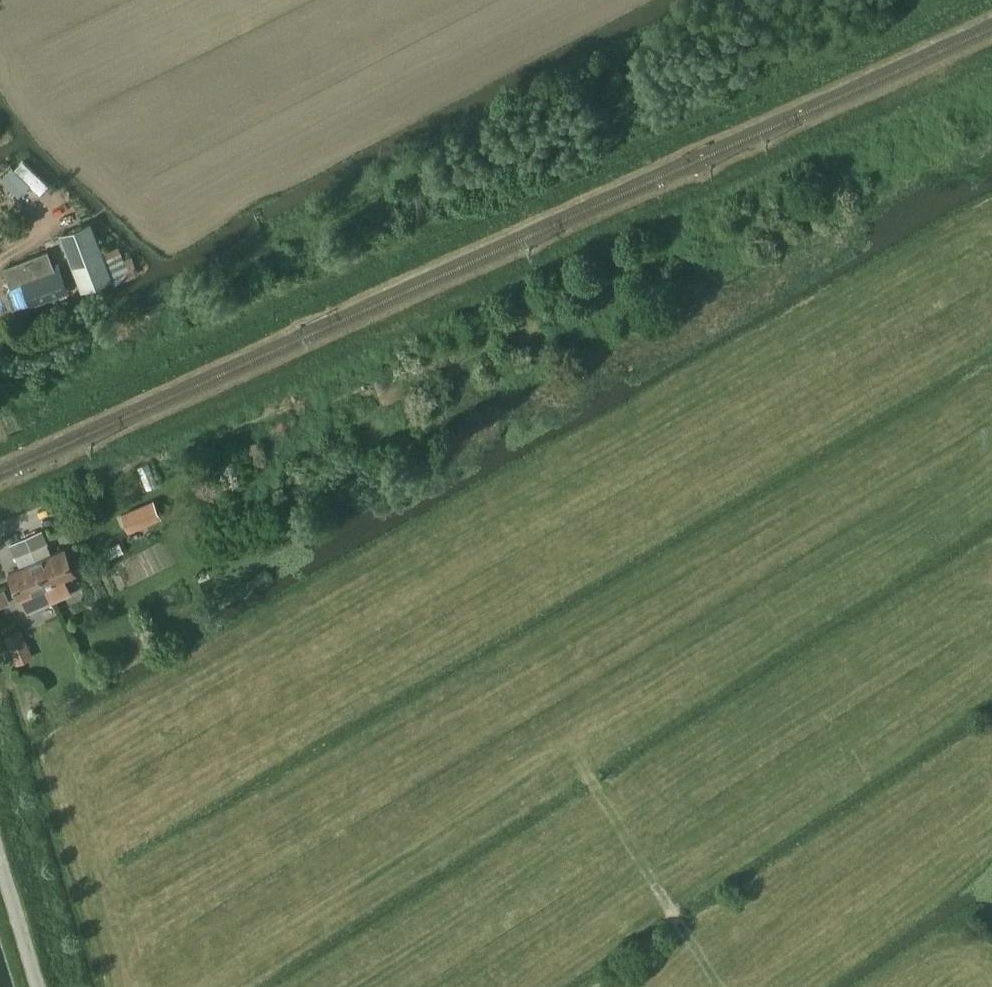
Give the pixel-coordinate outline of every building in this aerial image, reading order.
[(23,159),(15,168),(40,193),(48,184),(23,159)] [(91,222),(59,234),(81,291),(113,279),(114,282),(136,274),(125,244),(103,252),(91,222)] [(47,252),(5,268),(11,283),(7,292),(15,313),(32,307),(31,304),(67,290),(60,271),(55,273),(47,252)] [(121,513),(129,532),(162,518),(153,499),(121,513)] [(66,547),(52,553),(51,553),(47,542),(32,548),(55,600),(72,592),(65,577),(77,572),(66,547)] [(104,549),(108,559),(125,552),(120,542),(115,544),(104,549)] [(20,597),(21,597),(27,612),(55,600),(32,548),(15,555),(20,567),(9,572),(20,597)] [(34,656),(22,628),(5,635),(17,663),(34,656)]
